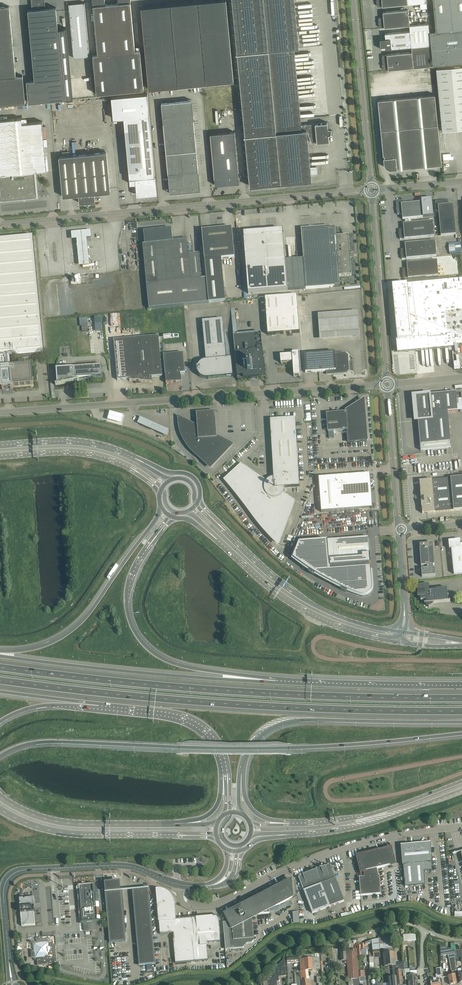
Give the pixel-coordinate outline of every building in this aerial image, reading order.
[(29,102),(73,98),(66,28),(58,29),(56,7),(45,8),(44,0),(32,0),(33,9),(28,10),(34,80),(26,80),(29,102)] [(93,5),(98,54),(93,55),(97,94),(144,89),(140,50),(135,51),(131,7),(130,2),(131,2),(131,0),(118,0),(118,3),(105,4),(105,0),(92,0),(93,5)] [(226,4),(226,0),(211,0),(141,7),(149,89),(234,81),(226,4)] [(237,53),(236,53),(236,54),(237,53),(245,135),(244,135),(244,136),(245,136),(250,186),(281,183),(311,180),(307,131),(312,143),(317,142),(329,141),(329,134),(328,127),(328,122),(317,123),(301,124),(294,48),(299,47),(294,0),(232,0),(237,53)] [(433,1),(436,32),(430,32),(433,65),(461,62),(461,0),(433,0),(433,1)] [(74,58),(90,56),(85,2),(69,4),(74,58)] [(0,7),(0,105),(25,103),(23,75),(16,76),(9,6),(0,7)] [(383,17),(379,18),(378,19),(379,26),(380,27),(384,27),(410,25),(408,10),(388,12),(383,12),(383,17)] [(385,39),(382,39),(381,39),(380,40),(381,48),(382,49),(383,49),(386,48),(386,49),(412,46),(431,44),(429,23),(410,25),(410,31),(390,33),(385,33),(385,39)] [(382,56),(383,69),(384,70),(388,69),(388,70),(393,69),(433,65),(431,44),(412,46),(412,52),(392,54),(387,54),(387,55),(383,55),(382,55),(382,56)] [(436,68),(442,131),(461,129),(461,66),(436,68)] [(155,175),(147,93),(111,96),(113,118),(124,117),(130,178),(135,178),(137,195),(157,193),(156,175),(155,175)] [(390,169),(392,169),(397,169),(397,168),(399,168),(399,169),(442,164),(438,124),(435,94),(378,100),(383,155),(384,155),(384,157),(383,157),(384,163),(385,165),(386,167),(387,168),(390,169)] [(192,100),(161,103),(170,193),(200,190),(192,100)] [(1,199),(37,195),(35,171),(47,170),(42,121),(22,123),(21,118),(22,118),(0,120),(0,188),(1,199)] [(210,134),(215,180),(215,185),(239,183),(234,132),(210,134)] [(59,156),(62,191),(63,196),(79,195),(79,203),(95,201),(94,193),(110,192),(106,152),(59,156)] [(406,201),(405,201),(397,202),(396,202),(396,203),(397,214),(398,214),(402,214),(403,219),(434,216),(432,199),(421,200),(421,202),(406,203),(406,202),(406,201)] [(447,200),(436,201),(435,201),(435,202),(435,205),(436,210),(436,211),(437,211),(439,211),(441,236),(456,234),(453,204),(448,205),(448,201),(447,200)] [(404,229),(400,229),(399,230),(399,238),(400,239),(404,239),(435,236),(433,221),(403,224),(404,229)] [(225,302),(221,259),(235,258),(232,232),(232,227),(202,230),(202,227),(201,228),(205,261),(206,279),(209,303),(225,302)] [(328,227),(301,229),(301,234),(303,259),(285,260),(287,283),(288,290),(306,289),(332,287),(332,286),(340,286),(339,276),(347,276),(352,275),(349,235),(336,236),(335,227),(328,227)] [(91,229),(71,231),(72,239),(77,239),(78,265),(90,264),(87,237),(92,237),(91,229)] [(209,303),(206,279),(202,279),(199,254),(189,255),(188,240),(173,242),(172,229),(171,229),(171,230),(166,231),(166,230),(165,230),(163,230),(163,231),(162,231),(144,233),(144,232),(144,242),(145,244),(143,245),(149,309),(209,303)] [(2,387),(2,390),(12,389),(12,386),(33,384),(31,366),(11,368),(10,358),(45,355),(33,236),(0,239),(0,387),(2,387)] [(284,238),(244,241),(248,293),(288,290),(285,260),(284,238)] [(405,249),(401,249),(400,250),(401,258),(402,259),(406,259),(437,256),(435,241),(405,244),(405,249)] [(407,268),(403,269),(402,270),(403,278),(404,279),(408,278),(438,276),(437,260),(407,263),(407,268)] [(392,285),(397,340),(396,340),(397,353),(417,351),(433,350),(448,348),(449,351),(455,350),(455,351),(455,353),(458,353),(457,345),(461,345),(461,279),(427,282),(417,283),(402,285),(392,285)] [(265,298),(268,335),(300,332),(297,295),(265,298)] [(359,338),(357,312),(318,314),(319,340),(359,338)] [(101,317),(94,317),(96,331),(103,331),(101,317)] [(87,318),(79,318),(79,326),(87,326),(87,318)] [(198,366),(197,369),(197,373),(198,372),(199,375),(200,377),(202,378),(205,379),(207,379),(233,376),(231,358),(226,359),(223,319),(202,321),(206,361),(203,361),(201,362),(199,364),(198,366)] [(237,380),(265,377),(261,333),(233,336),(237,380)] [(114,340),(117,375),(117,380),(130,379),(131,381),(129,381),(136,381),(136,383),(140,383),(139,382),(152,383),(152,382),(150,382),(150,377),(162,376),(159,336),(114,340)] [(304,354),(305,368),(305,373),(328,371),(328,374),(346,372),(348,370),(347,356),(345,354),(335,355),(334,352),(330,352),(304,354)] [(185,373),(185,368),(184,353),(163,355),(163,354),(166,383),(176,382),(176,379),(181,379),(180,374),(185,373)] [(294,376),(301,376),(300,353),(292,353),(292,355),(280,356),(281,363),(293,362),(294,376)] [(74,381),(73,379),(102,377),(101,365),(56,369),(57,378),(57,384),(55,385),(79,380),(74,381)] [(420,444),(451,442),(448,412),(458,411),(456,392),(416,396),(417,414),(417,421),(418,421),(420,444)] [(348,442),(362,441),(367,441),(364,400),(346,411),(346,412),(326,413),(328,432),(347,430),(348,442)] [(125,416),(109,411),(107,420),(122,424),(125,416)] [(188,446),(192,450),(210,467),(231,444),(217,437),(215,411),(196,413),(197,427),(179,418),(180,425),(181,431),(183,436),(186,441),(188,446)] [(268,480),(266,481),(241,464),(226,480),(231,486),(239,495),(247,506),(254,517),(261,525),(268,533),(273,538),(278,543),(294,501),(283,493),(284,491),(285,489),(285,487),(300,486),(295,418),(270,420),(274,477),(271,478),(269,479),(268,480)] [(372,507),(371,507),(369,475),(370,475),(370,474),(369,474),(369,475),(353,476),(353,475),(349,476),(341,477),(341,476),(319,478),(321,512),(359,509),(359,508),(371,507),(371,508),(373,508),(372,507)] [(419,481),(421,497),(424,497),(424,502),(421,502),(422,513),(427,513),(461,510),(461,477),(424,480),(419,481)] [(372,590),(372,588),(371,567),(369,567),(369,563),(369,559),(368,559),(368,558),(370,558),(368,537),(299,543),(293,559),(297,562),(301,565),(305,568),(309,571),(309,572),(310,572),(313,574),(314,575),(315,574),(319,577),(323,579),(328,582),(337,586),(341,589),(342,590),(343,590),(345,591),(347,592),(347,591),(352,593),(357,595),(361,596),(364,597),(367,596),(369,595),(371,593),(372,590)] [(449,541),(449,546),(449,549),(451,549),(454,574),(461,573),(461,544),(460,544),(460,543),(461,543),(460,540),(449,541)] [(421,566),(427,566),(427,569),(421,569),(422,577),(435,576),(435,568),(433,568),(433,565),(434,565),(433,543),(419,544),(421,566)] [(433,604),(433,603),(450,601),(448,601),(447,588),(436,589),(436,590),(429,591),(429,584),(417,586),(419,597),(420,597),(421,600),(426,600),(426,603),(427,605),(428,606),(429,606),(429,607),(429,606),(431,606),(432,605),(433,604)] [(424,871),(427,871),(432,870),(431,863),(432,863),(431,843),(401,845),(402,865),(403,865),(405,886),(425,885),(424,871)] [(357,856),(358,861),(361,872),(362,872),(363,877),(359,877),(361,896),(381,894),(379,875),(378,875),(377,868),(395,864),(391,848),(357,856)] [(299,879),(312,913),(344,901),(331,867),(332,867),(331,866),(330,866),(329,866),(329,865),(327,865),(328,866),(321,868),(321,867),(320,868),(320,869),(318,870),(317,869),(316,869),(316,870),(301,876),(301,875),(300,876),(299,878),(298,878),(299,879)] [(269,910),(270,909),(292,897),(291,880),(244,904),(244,905),(242,905),(239,905),(238,906),(236,907),(235,907),(235,908),(234,908),(233,909),(233,910),(233,911),(232,911),(232,912),(232,913),(231,914),(231,916),(231,917),(231,918),(232,918),(228,919),(228,922),(223,923),(225,949),(243,948),(247,943),(252,943),(254,941),(252,917),(255,917),(255,916),(269,913),(269,910)] [(109,943),(126,941),(121,891),(120,891),(119,882),(106,883),(106,892),(105,892),(109,943)] [(81,922),(98,921),(97,909),(98,909),(98,906),(96,906),(94,884),(78,885),(81,922)] [(139,965),(156,964),(149,893),(149,888),(146,888),(146,889),(132,890),(133,895),(139,965)] [(194,937),(193,918),(176,920),(175,913),(175,908),(174,904),(174,902),(174,901),(173,899),(173,898),(172,897),(171,896),(170,895),(169,894),(168,893),(167,892),(166,891),(165,891),(163,890),(162,890),(161,889),(159,889),(158,889),(157,889),(156,889),(160,934),(174,933),(174,939),(173,939),(175,963),(194,961),(192,937),(194,937)] [(21,913),(21,914),(20,914),(21,916),(22,926),(35,925),(34,912),(35,912),(34,906),(33,906),(33,907),(32,905),(32,904),(33,904),(33,903),(33,899),(33,897),(24,898),(24,897),(19,898),(19,900),(20,900),(20,903),(20,905),(20,907),(20,908),(21,913)] [(196,918),(193,918),(194,937),(192,937),(194,961),(208,960),(207,943),(221,941),(218,916),(213,916),(196,918)] [(392,966),(396,965),(394,952),(392,932),(378,937),(379,939),(380,949),(382,949),(384,966),(392,966)] [(379,939),(372,940),(372,942),(373,951),(373,952),(373,957),(373,958),(380,957),(379,950),(380,950),(380,949),(379,939)] [(49,960),(49,961),(49,964),(57,964),(55,944),(50,944),(50,945),(48,945),(48,942),(37,943),(34,946),(35,951),(33,951),(31,951),(31,957),(33,957),(35,957),(35,958),(38,957),(38,959),(37,959),(38,965),(47,965),(47,960),(49,960)] [(432,952),(436,951),(436,957),(434,957),(435,963),(435,973),(436,973),(437,977),(434,977),(435,979),(430,980),(431,984),(440,984),(439,978),(442,978),(440,956),(440,945),(427,946),(427,952),(432,952)] [(446,947),(440,945),(440,956),(448,955),(455,954),(455,950),(451,949),(450,948),(446,947)] [(346,949),(348,980),(359,979),(357,949),(346,949)] [(319,954),(300,955),(301,971),(320,969),(319,954)] [(448,955),(451,971),(452,975),(448,976),(450,984),(457,984),(455,975),(456,975),(455,971),(456,970),(455,954),(448,955)] [(277,981),(279,981),(279,976),(286,976),(285,958),(276,967),(276,968),(275,968),(276,984),(277,984),(277,981)] [(275,968),(263,978),(263,984),(276,984),(275,968)] [(417,974),(410,975),(410,973),(406,973),(407,980),(408,980),(408,984),(418,984),(417,974)] [(392,977),(388,978),(388,979),(386,980),(387,984),(397,984),(396,977),(392,977)]
